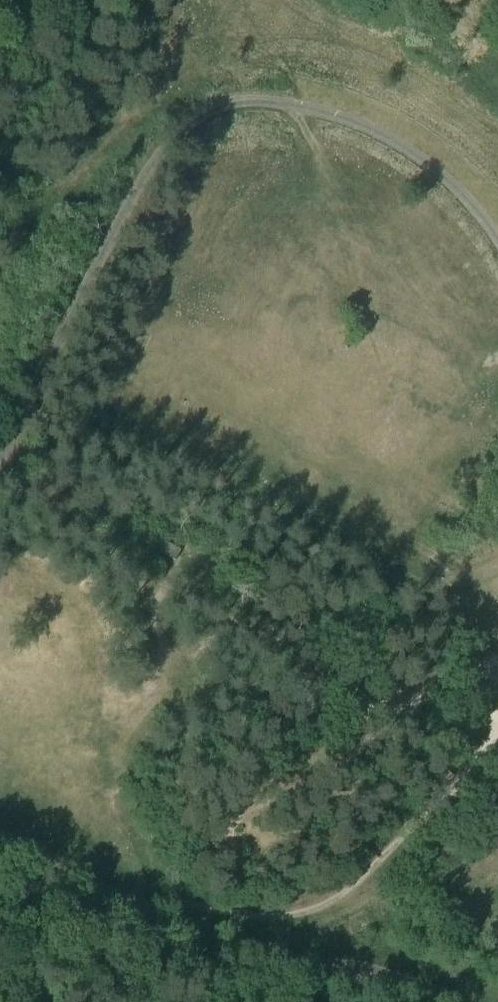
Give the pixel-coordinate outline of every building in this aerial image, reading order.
[(175,562),(181,551),(165,542),(159,553),(175,562)] [(443,791),(454,778),(444,770),(433,784),(443,791)]
